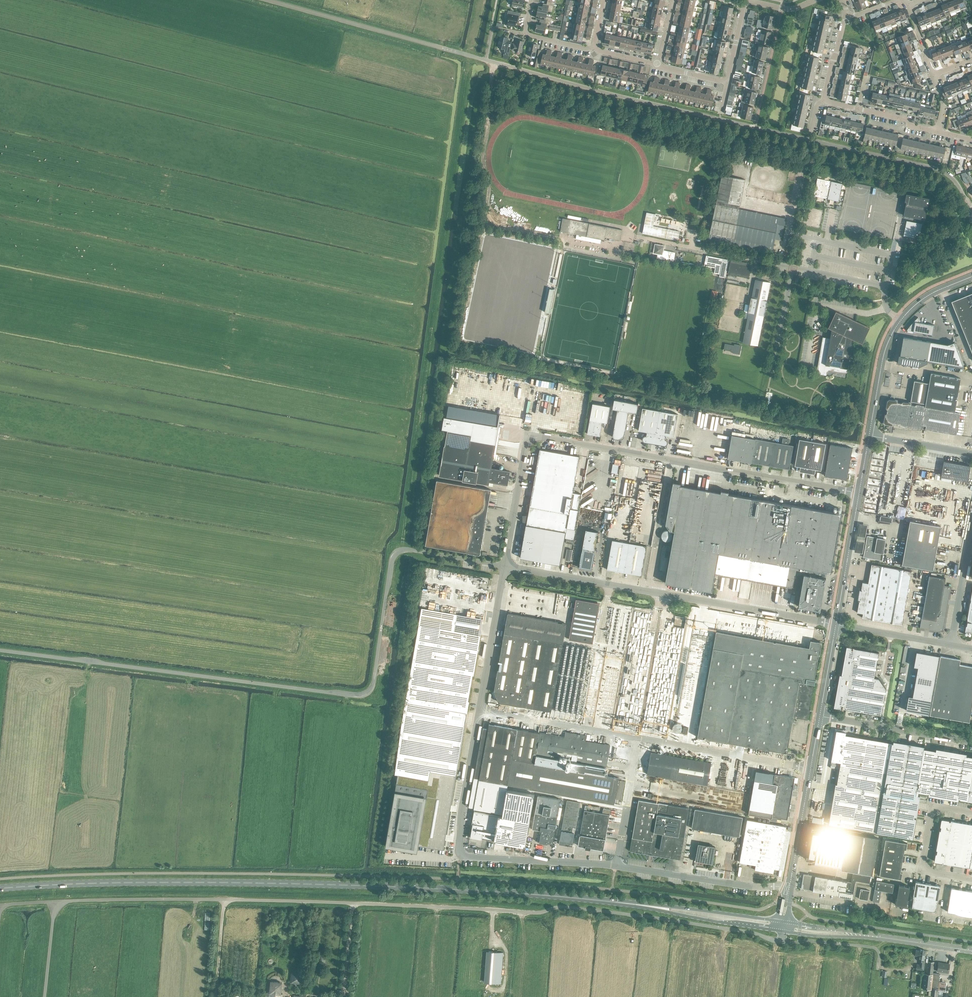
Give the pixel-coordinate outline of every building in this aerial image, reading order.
[(864,0),(855,4),(858,10),(866,7),(864,0)] [(951,1),(956,12),(961,10),(957,0),(954,0),(951,1)] [(961,10),(966,8),(963,0),(957,0),(961,10)] [(951,1),(946,3),(950,11),(951,14),(956,12),(951,1)] [(685,4),(684,9),(693,11),(695,6),(678,2),(677,4),(681,5),(681,3),(685,4)] [(941,5),(942,7),(945,16),(946,16),(951,14),(950,11),(946,3),(941,5)] [(539,6),(538,12),(547,14),(548,11),(552,12),(554,5),(548,4),(546,4),(546,7),(539,6)] [(720,11),(721,11),(732,13),(733,8),(729,7),(729,6),(725,5),(725,6),(724,6),(721,6),(720,11)] [(924,14),(922,15),(926,26),(931,24),(927,13),(926,10),(924,7),(924,5),(922,5),(922,6),(923,11),(924,14)] [(942,7),(937,9),(941,20),(946,17),(946,16),(945,16),(942,7)] [(818,19),(819,19),(830,22),(832,22),(833,16),(824,14),(825,10),(818,9),(816,14),(819,15),(818,19)] [(898,11),(902,22),(907,20),(906,19),(910,17),(907,9),(903,11),(903,9),(898,11)] [(937,9),(932,11),(936,22),(941,20),(937,9)] [(505,24),(507,25),(515,26),(516,23),(517,23),(519,16),(516,15),(517,12),(508,10),(508,14),(509,14),(508,20),(506,20),(505,24)] [(896,22),(901,20),(902,22),(898,11),(893,13),(896,22)] [(927,13),(931,24),(936,22),(932,11),(927,13)] [(543,22),(544,23),(550,24),(551,17),(546,17),(547,14),(538,12),(536,18),(543,19),(543,22)] [(682,16),(681,19),(691,21),(692,16),(676,12),(675,14),(682,16)] [(891,24),(892,26),(897,24),(896,22),(893,13),(888,15),(891,24)] [(765,14),(764,21),(774,23),(775,17),(765,14)] [(882,17),(887,28),(892,26),(891,24),(888,15),(882,17)] [(926,26),(922,15),(917,17),(921,28),(926,26)] [(879,16),(876,17),(877,19),(882,30),(887,28),(882,17),(880,18),(879,16)] [(819,19),(818,24),(832,27),(829,26),(830,22),(819,19)] [(882,30),(877,19),(872,21),(876,32),(882,30)] [(772,29),(774,23),(764,21),(761,20),(760,24),(759,27),(762,28),(763,27),(772,29)] [(561,26),(550,24),(544,23),(543,26),(537,24),(536,31),(537,31),(536,32),(539,33),(539,32),(545,33),(546,29),(560,32),(561,26)] [(680,27),(679,30),(689,32),(690,27),(673,23),(673,25),(680,27)] [(759,36),(761,36),(770,38),(772,32),(758,29),(758,32),(760,32),(759,36)] [(817,29),(816,35),(829,38),(830,37),(826,36),(827,32),(817,29)] [(895,38),(897,43),(900,42),(908,39),(907,37),(911,35),(913,34),(914,33),(913,31),(906,34),(895,38)] [(677,37),(676,40),(686,43),(687,37),(671,33),(670,36),(677,37)] [(583,36),(573,34),(572,39),(570,39),(570,42),(577,43),(577,40),(582,41),(583,36)] [(504,54),(509,55),(511,44),(508,43),(507,41),(508,38),(501,36),(500,40),(499,41),(499,43),(500,45),(499,48),(505,49),(504,54)] [(770,38),(761,36),(760,40),(756,39),(755,41),(769,44),(770,38)] [(961,40),(962,42),(965,51),(970,49),(967,40),(966,38),(961,40)] [(712,42),(712,45),(725,48),(726,45),(725,45),(726,42),(714,39),(714,42),(712,42)] [(908,39),(900,42),(897,43),(899,48),(910,44),(913,43),(917,41),(916,40),(915,39),(913,40),(909,41),(908,39)] [(514,50),(522,52),(524,42),(517,40),(516,44),(513,43),(511,49),(514,50)] [(814,40),(813,45),(827,48),(824,47),(825,42),(814,40)] [(966,53),(965,51),(962,42),(957,44),(960,53),(963,52),(964,55),(965,54),(966,53)] [(535,56),(535,58),(533,66),(537,67),(540,52),(538,51),(537,50),(538,45),(530,43),(527,54),(528,55),(529,55),(529,56),(530,56),(531,56),(532,56),(532,55),(535,56)] [(755,50),(757,51),(767,53),(768,47),(759,45),(759,43),(755,43),(754,47),(756,47),(755,50)] [(956,43),(951,45),(952,46),(954,53),(956,57),(958,57),(959,57),(958,54),(960,53),(957,44),(956,43)] [(675,48),(674,51),(684,53),(685,48),(668,44),(668,46),(675,48)] [(851,48),(850,51),(859,53),(860,48),(860,47),(856,46),(856,47),(845,44),(844,46),(851,48)] [(899,48),(901,53),(912,49),(910,44),(899,48)] [(712,50),(714,51),(723,53),(724,50),(725,50),(725,48),(712,45),(711,47),(713,48),(712,50)] [(951,45),(946,47),(949,55),(954,53),(952,46),(951,45)] [(935,49),(936,51),(939,59),(942,58),(945,64),(947,63),(941,49),(940,47),(935,49)] [(946,47),(941,49),(947,63),(949,63),(949,62),(948,59),(947,59),(946,59),(945,56),(949,55),(946,47)] [(541,64),(546,65),(550,50),(547,49),(546,55),(543,54),(541,64)] [(911,55),(917,53),(921,51),(920,50),(919,50),(917,50),(913,52),(912,49),(901,53),(903,58),(906,57),(911,55)] [(821,58),(823,53),(812,51),(811,50),(810,56),(819,58),(821,58)] [(767,53),(757,51),(756,54),(753,53),(752,56),(756,57),(766,59),(767,53)] [(934,61),(939,59),(936,51),(931,53),(934,61)] [(551,66),(557,67),(560,52),(558,52),(557,57),(554,56),(551,66)] [(562,68),(567,70),(571,55),(568,54),(567,59),(564,59),(562,68)] [(683,58),(666,55),(666,57),(672,58),(672,62),(681,64),(683,58)] [(808,55),(807,61),(821,64),(821,63),(818,63),(819,58),(810,56),(808,55)] [(901,59),(903,65),(905,64),(913,60),(911,55),(906,57),(903,58),(901,59)] [(572,71),(578,72),(581,57),(579,57),(578,62),(575,61),(572,71)] [(583,73),(588,74),(592,59),(589,59),(588,64),(585,63),(583,73)] [(751,65),(762,68),(763,62),(751,59),(751,61),(754,62),(753,66),(751,65)] [(903,65),(905,70),(915,65),(913,60),(905,64),(903,65)] [(627,81),(629,71),(630,68),(631,63),(629,63),(627,70),(624,70),(622,80),(627,81)] [(632,82),(638,84),(642,66),(639,65),(638,73),(635,72),(632,82)] [(751,65),(750,73),(756,74),(756,73),(761,74),(762,68),(751,65)] [(905,70),(907,75),(917,70),(915,65),(905,70)] [(642,66),(638,84),(643,85),(642,86),(646,87),(647,80),(648,81),(649,75),(648,75),(648,76),(645,75),(642,74),(644,66),(642,66)] [(718,74),(720,68),(711,66),(709,66),(708,66),(707,71),(710,72),(710,73),(713,74),(714,73),(718,74)] [(806,66),(805,71),(819,74),(816,73),(817,69),(806,66)] [(917,70),(907,75),(909,80),(919,75),(917,70)] [(750,73),(748,80),(759,83),(759,82),(760,82),(761,78),(760,77),(755,76),(756,74),(750,73)] [(919,75),(909,80),(911,85),(921,81),(920,78),(924,77),(923,76),(926,75),(927,74),(926,73),(922,74),(919,75)] [(851,79),(842,77),(839,76),(835,75),(834,78),(841,79),(841,82),(850,84),(851,79)] [(648,91),(654,92),(657,77),(655,77),(654,82),(650,81),(648,91)] [(804,77),(802,82),(816,85),(816,84),(813,84),(814,79),(804,77)] [(968,77),(963,79),(967,90),(971,88),(971,86),(968,77)] [(659,94),(664,95),(668,80),(665,79),(664,84),(661,84),(659,94)] [(963,79),(958,81),(963,92),(967,90),(963,79)] [(748,80),(746,88),(748,88),(750,89),(750,87),(757,89),(757,88),(759,88),(760,84),(758,83),(759,83),(748,80)] [(958,81),(953,83),(958,94),(963,92),(958,81)] [(669,96),(675,97),(678,82),(676,82),(675,87),(672,86),(669,96)] [(953,83),(948,85),(953,96),(958,94),(953,83)] [(680,98),(685,99),(689,85),(686,84),(685,89),(682,89),(680,98)] [(953,96),(948,85),(943,87),(944,88),(941,89),(944,97),(946,96),(947,98),(953,96)] [(690,101),(696,102),(699,87),(697,86),(696,92),(693,91),(690,101)] [(799,92),(800,93),(811,95),(812,90),(801,87),(800,87),(799,92)] [(746,96),(755,98),(755,97),(757,97),(757,93),(756,93),(757,92),(752,91),(752,89),(750,89),(748,88),(746,88),(745,88),(743,95),(746,96)] [(701,103),(706,104),(710,89),(707,89),(706,94),(703,93),(701,103)] [(800,93),(799,98),(813,101),(813,100),(810,100),(811,95),(800,93)] [(850,95),(847,95),(838,93),(837,98),(842,99),(842,100),(845,101),(845,100),(848,101),(850,95)] [(871,101),(876,103),(878,94),(873,93),(872,97),(871,97),(870,101),(871,101)] [(755,98),(746,96),(745,100),(742,99),(742,101),(754,104),(754,103),(755,103),(756,100),(755,99),(755,98)] [(743,107),(742,111),(752,113),(753,107),(743,105),(743,104),(740,103),(739,106),(743,107)] [(798,103),(796,108),(810,112),(810,111),(807,110),(808,106),(798,103)] [(930,109),(928,120),(930,121),(931,120),(931,119),(934,119),(936,110),(930,109)] [(752,113),(742,111),(738,110),(737,116),(750,119),(752,113)] [(835,128),(840,130),(844,112),(842,112),(840,118),(837,118),(835,128)] [(795,114),(794,119),(808,122),(808,121),(805,121),(806,116),(795,114)] [(846,129),(851,130),(855,114),(852,114),(851,121),(848,120),(846,129)] [(824,126),(829,128),(832,117),(826,115),(826,116),(824,116),(824,118),(822,118),(820,128),(824,129),(824,126)] [(858,122),(856,131),(864,133),(865,128),(863,127),(865,117),(863,116),(861,123),(858,122)] [(968,116),(962,118),(966,127),(971,125),(968,116)] [(966,127),(962,118),(957,120),(956,119),(953,121),(956,128),(958,128),(959,131),(963,129),(963,128),(966,127)] [(864,138),(869,139),(872,125),(871,128),(866,127),(864,138)] [(875,140),(880,142),(883,128),(882,128),(882,131),(877,130),(875,140)] [(885,143),(890,144),(894,130),(893,130),(892,133),(888,132),(885,143)] [(898,134),(898,135),(896,145),(895,147),(901,148),(903,138),(904,135),(898,134)] [(900,149),(906,150),(909,136),(908,136),(908,139),(903,138),(901,148),(900,149)] [(911,151),(917,152),(920,139),(919,138),(918,142),(914,140),(911,151)] [(922,154),(927,155),(930,141),(929,141),(929,144),(924,143),(922,154)] [(932,156),(938,157),(941,143),(940,143),(939,146),(935,145),(932,156)] [(955,154),(961,156),(963,147),(957,145),(955,154)] [(946,147),(945,148),(943,158),(943,160),(948,161),(951,148),(946,147)] [(716,204),(708,241),(742,248),(772,254),(773,249),(775,237),(781,239),(784,225),(785,225),(786,219),(738,209),(739,205),(740,205),(745,180),(725,175),(722,175),(716,200),(717,200),(716,204)] [(826,198),(826,201),(828,201),(832,202),(832,200),(839,201),(842,184),(843,184),(817,178),(817,179),(819,179),(815,195),(814,195),(814,196),(826,198)] [(903,215),(925,220),(929,198),(906,194),(904,202),(906,202),(903,215)] [(496,200),(491,225),(544,236),(550,211),(496,200)] [(644,225),(642,233),(678,240),(680,231),(653,226),(656,214),(646,212),(644,225)] [(586,236),(586,237),(605,240),(605,238),(620,241),(622,230),(571,220),(568,219),(563,218),(560,231),(568,233),(586,236)] [(904,236),(919,239),(922,224),(907,221),(904,236)] [(655,244),(653,253),(658,254),(657,258),(673,261),(675,253),(663,250),(664,246),(655,244)] [(706,256),(704,266),(715,268),(714,273),(720,274),(719,277),(725,278),(728,259),(723,258),(721,258),(706,255),(706,256)] [(731,260),(728,274),(749,278),(751,264),(731,260)] [(755,280),(752,298),(751,298),(750,303),(749,303),(749,305),(750,305),(748,313),(749,313),(743,343),(758,346),(764,316),(765,316),(768,301),(767,301),(770,283),(771,283),(755,280)] [(554,290),(550,289),(545,313),(549,314),(554,290)] [(951,301),(971,352),(971,293),(951,301)] [(847,373),(853,339),(854,340),(862,343),(870,327),(856,321),(836,311),(828,327),(832,329),(831,333),(833,333),(833,334),(833,335),(832,335),(832,338),(833,338),(832,339),(823,337),(817,373),(826,375),(829,370),(847,373)] [(918,317),(907,330),(913,331),(913,332),(932,335),(934,325),(920,323),(921,320),(918,318),(918,317)] [(927,361),(931,342),(903,337),(900,355),(899,355),(899,356),(900,356),(899,362),(898,362),(897,363),(919,367),(927,363),(927,361)] [(947,345),(931,342),(927,361),(964,367),(956,346),(955,342),(947,345)] [(740,354),(742,345),(741,345),(734,344),(734,345),(725,343),(724,351),(725,351),(726,350),(733,352),(733,353),(740,354)] [(929,383),(925,407),(921,428),(956,435),(960,413),(955,412),(961,378),(931,373),(929,383)] [(929,383),(914,381),(910,404),(901,403),(901,402),(898,402),(889,400),(885,422),(911,427),(921,428),(925,407),(929,383)] [(623,438),(624,436),(629,411),(636,413),(638,404),(614,399),(612,409),(617,409),(613,434),(613,436),(614,437),(615,438),(620,439),(621,439),(622,439),(623,438)] [(590,419),(587,434),(600,436),(603,422),(607,422),(610,406),(593,403),(590,419)] [(448,430),(440,475),(488,484),(488,481),(507,484),(509,471),(502,470),(503,468),(503,467),(503,466),(503,465),(502,465),(501,465),(500,466),(500,467),(500,468),(500,470),(491,468),(496,439),(496,438),(498,427),(500,415),(449,406),(447,417),(444,417),(442,429),(448,430)] [(652,441),(655,442),(660,411),(642,407),(638,430),(647,432),(646,436),(646,435),(645,435),(644,436),(643,437),(643,438),(643,439),(643,440),(643,441),(644,441),(645,441),(652,443),(652,441)] [(660,411),(655,442),(657,442),(657,444),(664,445),(665,445),(666,445),(666,444),(667,444),(667,443),(667,442),(667,441),(667,440),(666,440),(666,439),(665,439),(666,435),(674,436),(678,414),(660,411)] [(783,444),(750,438),(732,435),(728,458),(751,463),(789,469),(793,446),(790,445),(791,439),(784,438),(783,444)] [(799,471),(807,473),(812,441),(799,439),(795,465),(800,466),(799,471)] [(812,441),(807,473),(814,474),(815,469),(821,470),(826,443),(812,441)] [(852,448),(847,447),(830,444),(825,476),(847,480),(852,448)] [(560,453),(540,449),(535,475),(555,479),(560,453)] [(581,494),(573,492),(579,456),(560,453),(555,479),(552,494),(580,499),(581,494)] [(967,481),(970,466),(944,461),(941,477),(967,481)] [(555,479),(535,475),(526,525),(539,527),(566,532),(567,528),(575,529),(580,499),(552,494),(555,479)] [(437,480),(426,545),(480,554),(491,489),(437,480)] [(673,481),(666,524),(675,526),(740,537),(834,554),(841,514),(728,494),(729,491),(728,491),(728,494),(721,492),(722,490),(721,490),(721,492),(680,485),(681,483),(680,483),(680,485),(673,484),(674,482),(673,481)] [(584,487),(580,507),(595,509),(599,489),(584,487)] [(892,517),(881,515),(880,518),(880,520),(879,520),(878,523),(890,524),(890,522),(891,522),(892,520),(892,517)] [(910,520),(906,542),(937,548),(941,526),(910,520)] [(867,524),(859,523),(854,552),(862,553),(867,524)] [(675,526),(666,524),(670,529),(674,530),(665,582),(712,591),(712,589),(714,589),(715,585),(713,585),(715,573),(801,588),(798,606),(820,610),(826,577),(824,577),(824,571),(831,572),(834,554),(740,537),(675,526)] [(534,553),(539,527),(526,525),(521,558),(533,560),(534,553)] [(576,529),(575,529),(567,528),(566,532),(539,527),(534,553),(533,560),(560,565),(565,538),(574,540),(576,529)] [(586,529),(582,551),(580,564),(579,568),(592,570),(592,566),(593,566),(595,554),(594,554),(598,532),(586,529)] [(867,536),(864,557),(882,560),(883,553),(886,539),(880,538),(877,537),(867,536)] [(607,569),(641,575),(647,546),(612,540),(607,569)] [(902,564),(933,570),(937,548),(906,542),(902,564)] [(868,583),(862,582),(861,589),(860,589),(858,600),(859,601),(857,612),(863,613),(862,617),(902,624),(911,571),(871,564),(868,583)] [(920,628),(939,631),(939,630),(940,630),(942,629),(943,628),(951,587),(944,585),(945,578),(929,575),(920,628)] [(569,639),(593,643),(600,603),(576,599),(569,639)] [(508,613),(507,618),(494,691),(499,702),(551,711),(567,624),(508,613)] [(387,839),(386,847),(418,852),(419,845),(444,849),(457,775),(458,768),(458,767),(460,757),(460,756),(462,747),(462,746),(463,736),(463,735),(465,725),(466,720),(467,714),(467,713),(469,701),(468,701),(471,688),(472,681),(473,675),(474,675),(478,651),(478,650),(481,635),(480,635),(464,632),(454,630),(419,624),(417,634),(406,702),(404,710),(403,716),(402,725),(395,774),(398,774),(387,839)] [(809,648),(716,631),(713,648),(697,737),(787,753),(793,717),(797,717),(797,718),(808,720),(814,684),(819,653),(820,653),(821,644),(819,642),(810,640),(809,648)] [(873,714),(881,715),(886,688),(879,678),(874,677),(879,652),(846,647),(841,677),(839,680),(839,681),(838,681),(838,683),(840,683),(840,684),(836,707),(873,714)] [(908,711),(929,715),(940,656),(919,652),(918,654),(916,654),(914,666),(918,667),(913,697),(911,696),(910,698),(908,698),(906,709),(908,709),(908,711)] [(930,715),(969,722),(971,706),(971,666),(959,664),(960,659),(940,656),(930,714),(930,715)] [(677,733),(679,733),(681,732),(681,730),(682,729),(682,728),(682,726),(680,724),(678,723),(676,723),(674,724),(673,726),(673,727),(673,728),(673,730),(674,731),(674,732),(676,733),(677,733)] [(518,729),(513,728),(489,724),(488,729),(483,728),(469,807),(474,808),(474,809),(475,809),(502,814),(507,785),(536,790),(614,804),(619,778),(605,775),(605,773),(607,773),(608,769),(606,768),(610,745),(586,741),(587,736),(566,732),(565,737),(545,734),(540,733),(518,729)] [(831,767),(839,768),(857,771),(891,777),(895,751),(897,743),(891,742),(845,734),(846,732),(836,730),(831,760),(832,760),(831,767)] [(887,804),(883,833),(911,838),(918,794),(916,794),(916,791),(924,747),(897,743),(895,751),(891,777),(890,784),(889,787),(887,804)] [(924,747),(916,791),(968,799),(971,776),(971,756),(924,747)] [(649,768),(647,775),(707,785),(711,763),(688,759),(651,752),(649,765),(649,768)] [(777,790),(778,785),(773,784),(775,774),(762,772),(763,768),(757,767),(749,809),(748,815),(772,819),(772,818),(772,817),(777,790)] [(889,787),(890,784),(891,777),(857,771),(839,768),(837,784),(836,783),(829,824),(877,832),(883,833),(887,804),(889,787)] [(795,777),(775,774),(773,784),(778,785),(777,790),(792,793),(795,777)] [(625,781),(619,780),(616,799),(621,800),(625,781)] [(507,785),(502,814),(475,809),(472,824),(473,824),(471,837),(482,839),(482,838),(526,846),(535,792),(536,790),(507,785)] [(772,817),(787,819),(792,793),(777,790),(772,817)] [(538,795),(535,812),(532,829),(541,831),(539,842),(547,844),(548,843),(553,844),(561,799),(538,795)] [(632,837),(630,851),(672,858),(680,859),(681,857),(682,852),(689,808),(658,803),(639,799),(636,818),(635,823),(633,835),(632,837)] [(563,826),(559,844),(572,846),(580,803),(567,800),(563,826)] [(580,834),(578,846),(604,850),(606,839),(605,839),(610,810),(603,808),(602,813),(588,811),(588,806),(585,805),(580,834)] [(692,828),(739,837),(743,817),(695,809),(692,828)] [(740,862),(756,865),(755,870),(778,874),(786,826),(747,819),(740,862)] [(970,867),(971,854),(971,824),(951,821),(951,822),(949,821),(949,820),(948,820),(942,819),(941,820),(940,826),(941,827),(942,827),(941,831),(939,830),(936,850),(938,850),(938,854),(936,854),(935,854),(934,860),(934,861),(935,861),(935,862),(935,861),(941,862),(942,862),(944,862),(944,863),(970,867)] [(809,846),(807,857),(812,858),(816,858),(815,861),(836,865),(837,867),(842,866),(847,833),(813,827),(809,846)] [(804,873),(802,882),(804,882),(803,889),(838,895),(838,896),(852,899),(856,880),(870,882),(871,875),(872,875),(879,838),(847,833),(842,866),(841,870),(853,872),(851,882),(835,879),(834,879),(804,873)] [(885,839),(883,851),(905,855),(904,855),(905,849),(906,849),(907,843),(885,839)] [(699,844),(697,854),(699,855),(698,861),(712,863),(715,847),(699,844)] [(883,851),(881,863),(902,867),(903,861),(904,861),(905,855),(883,851)] [(902,867),(881,863),(879,875),(901,879),(902,873),(901,872),(902,867)] [(876,881),(874,893),(873,901),(879,902),(881,891),(892,892),(894,884),(876,881)] [(911,908),(936,912),(941,886),(916,881),(911,908)] [(896,905),(906,906),(910,886),(899,885),(896,905)] [(951,887),(947,912),(955,913),(959,914),(962,915),(965,916),(968,916),(971,916),(971,891),(951,887)] [(861,889),(859,899),(868,900),(869,890),(861,889)] [(920,965),(917,964),(916,969),(923,970),(924,962),(924,961),(926,950),(920,949),(920,951),(916,950),(915,955),(919,956),(918,961),(920,961),(920,965)] [(488,951),(486,982),(501,984),(503,953),(488,951)] [(923,988),(931,989),(933,974),(934,962),(928,961),(927,974),(924,973),(923,988)] [(301,979),(302,975),(300,973),(295,973),(293,973),(292,974),(291,981),(292,983),(299,983),(301,982),(301,979)] [(283,994),(281,994),(282,982),(270,981),(269,992),(267,992),(267,996),(262,996),(282,996),(283,994)]
